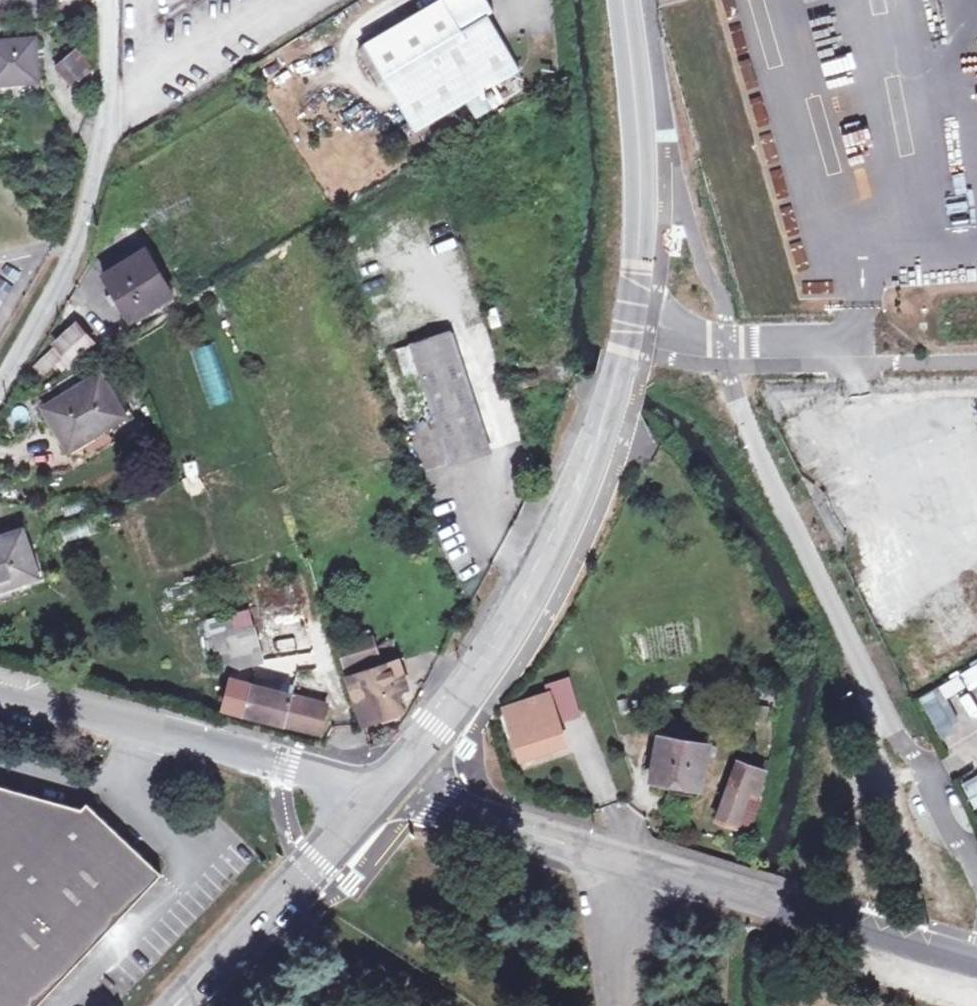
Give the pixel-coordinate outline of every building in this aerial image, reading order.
[(487,16),(493,12),(487,0),(441,0),(362,45),(413,133),(520,71),(487,16)] [(0,41),(0,85),(39,82),(34,38),(0,41)] [(57,66),(72,86),(90,72),(73,52),(57,66)] [(90,72),(72,86),(69,88),(77,101),(94,89),(94,69),(90,72)] [(105,275),(131,319),(172,295),(145,251),(105,275)] [(424,328),(423,324),(445,317),(442,308),(402,321),(406,334),(424,328)] [(94,343),(86,333),(77,323),(54,343),(57,346),(35,365),(43,374),(57,362),(66,372),(100,352),(94,343)] [(422,378),(427,394),(450,464),(490,451),(452,333),(395,352),(403,378),(414,374),(420,373),(422,378)] [(100,373),(96,375),(91,366),(75,375),(81,385),(64,395),(58,386),(41,396),(47,406),(44,407),(70,450),(126,416),(100,373)] [(414,374),(403,378),(405,383),(415,380),(416,380),(414,374)] [(427,394),(422,378),(416,380),(415,380),(420,396),(427,394)] [(389,491),(373,496),(376,508),(392,503),(389,491)] [(37,578),(17,521),(0,527),(0,528),(4,539),(0,541),(0,591),(37,578)] [(273,626),(275,642),(323,637),(321,621),(317,621),(316,604),(268,610),(270,626),(273,626)] [(223,673),(234,670),(262,663),(248,613),(209,622),(223,673)] [(394,695),(407,690),(399,664),(395,665),(389,644),(374,647),(371,640),(338,650),(363,727),(400,715),(394,695)] [(962,671),(968,682),(976,676),(976,668),(975,663),(962,671)] [(959,672),(946,679),(953,691),(966,683),(959,672)] [(263,677),(260,689),(280,694),(283,683),(263,677)] [(557,723),(577,716),(567,681),(532,692),(536,705),(508,714),(522,759),(563,745),(557,723)] [(208,707),(224,712),(232,683),(214,683),(208,707)] [(232,683),(224,712),(245,717),(320,737),(328,706),(280,694),(260,689),(253,687),(252,688),(232,683)] [(918,698),(937,734),(954,726),(935,690),(918,698)] [(769,709),(759,707),(757,725),(768,726),(769,709)] [(701,793),(711,732),(663,724),(651,785),(701,793)] [(718,820),(737,828),(750,794),(758,798),(762,786),(766,772),(765,772),(768,762),(757,759),(754,768),(739,762),(718,820)] [(973,809),(976,807),(976,776),(961,784),(973,809)] [(87,802),(82,808),(0,785),(0,1005),(37,1005),(162,874),(87,802)] [(750,794),(737,828),(749,833),(762,800),(758,798),(750,794)]
